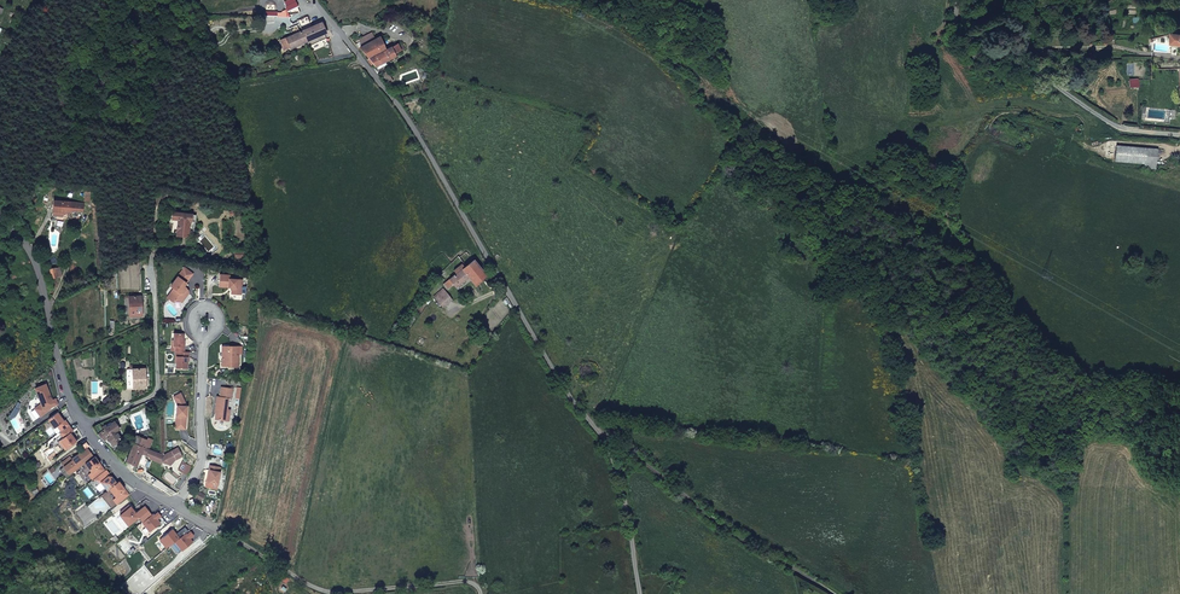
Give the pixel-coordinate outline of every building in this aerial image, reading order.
[(294,0),(287,0),(285,1),(287,6),(286,7),(285,7),(287,11),(297,7),(294,0)] [(302,31),(307,41),(326,33),(324,29),(326,28),(323,21),(302,31)] [(290,48),(307,41),(302,31),(286,38),(289,46),(290,48)] [(377,37),(360,48),(368,58),(366,60),(370,65),(372,64),(374,67),(394,54),(393,52),(403,46),(401,42),(398,44),(397,42),(386,48),(377,37)] [(286,38),(279,41),(283,48),(289,46),(286,38)] [(601,73),(613,73),(613,65),(602,64),(601,73)] [(393,80),(389,74),(387,72),(383,75),(382,75),(388,84),(393,80)] [(1153,138),(1123,131),(1119,147),(1149,154),(1153,138)] [(53,211),(65,212),(71,213),(71,210),(71,202),(57,201),(57,197),(54,197),(52,211),(53,211)] [(83,204),(75,203),(75,210),(83,211),(83,204)] [(189,220),(190,214),(173,211),(173,219),(177,220),(176,234),(181,234),(181,236),(187,237),(189,220)] [(186,241),(185,250),(185,251),(194,252),(195,242),(186,241)] [(486,275),(473,258),(472,259),(463,266),(461,264),(453,270),(456,273),(443,283),(452,295),(451,296),(453,299),(462,292),(457,286),(468,277),(476,287),(479,284),(477,282),(486,275)] [(192,274),(184,267),(170,286),(173,288),(171,291),(172,301),(179,300),(181,302),(188,293),(188,289),(185,288),(183,286),(185,283),(192,274)] [(61,268),(50,270),(51,279),(62,277),(61,268)] [(231,294),(240,294),(242,280),(229,279),(229,275),(219,274),(218,286),(228,287),(228,286),(230,286),(231,287),(231,294)] [(446,293),(443,289),(433,297),(437,301),(446,293)] [(467,295),(471,299),(475,295),(472,291),(467,295)] [(437,301),(442,307),(451,299),(446,293),(437,301)] [(129,316),(141,315),(141,296),(128,297),(129,316)] [(174,351),(184,351),(184,346),(183,346),(183,333),(173,333),(173,340),(172,346),(175,346),(174,351)] [(238,346),(221,346),(221,352),(223,352),(223,360),(222,360),(221,360),(221,366),(238,366),(238,346)] [(184,351),(174,351),(174,356),(175,356),(175,368),(186,368),(187,357),(188,357),(189,352),(184,351)] [(146,387),(145,368),(126,369),(127,388),(146,387)] [(51,398),(46,385),(35,388),(42,404),(36,408),(41,416),(51,409),(50,407),(57,404),(55,399),(51,401),(50,399),(51,398)] [(232,388),(220,387),(219,397),(216,396),(215,406),(217,406),(216,410),(215,411),(215,412),(214,419),(228,421),(229,414),(226,414),(226,409),(228,398),(230,399),(232,388)] [(181,395),(174,399),(176,404),(175,415),(177,416),(176,428),(185,429),(186,408),(184,408),(184,405),(184,402),(181,395)] [(108,397),(102,400),(105,406),(111,402),(108,397)] [(97,434),(103,440),(106,438),(112,446),(121,440),(114,430),(117,427),(114,422),(110,424),(109,422),(103,427),(104,429),(97,434)] [(73,431),(69,425),(61,431),(59,432),(63,437),(58,441),(65,450),(76,441),(70,433),(73,431)] [(134,443),(144,448),(149,449),(153,441),(148,439),(147,441),(137,436),(134,443)] [(126,461),(127,462),(136,465),(141,454),(144,448),(134,443),(126,461)] [(174,460),(183,454),(178,447),(165,455),(163,454),(149,449),(146,455),(151,457),(150,459),(163,463),(163,462),(170,464),(171,461),(174,461),(174,460)] [(84,463),(93,456),(86,448),(72,459),(73,460),(70,462),(69,461),(63,465),(63,467),(60,470),(65,477),(84,463)] [(61,463),(63,465),(69,461),(70,462),(73,460),(72,459),(70,456),(61,463)] [(94,456),(93,456),(84,463),(91,472),(88,474),(92,479),(93,478),(104,470),(102,466),(101,467),(99,466),(99,463),(94,456)] [(192,466),(186,463),(181,471),(186,474),(192,466)] [(220,467),(209,464),(208,470),(209,470),(206,482),(217,484),(219,472),(219,471),(220,467)] [(105,469),(104,470),(93,478),(97,484),(100,482),(107,490),(109,489),(116,483),(111,476),(108,476),(108,473),(105,469)] [(118,481),(116,483),(109,489),(115,497),(113,499),(117,504),(129,494),(126,491),(125,491),(123,491),(124,488),(118,481)] [(100,495),(111,508),(117,504),(113,499),(115,497),(109,489),(107,490),(100,495)] [(197,490),(193,497),(201,501),(204,495),(199,492),(200,491),(197,490)] [(466,579),(475,578),(475,569),(466,570),(466,579)]
